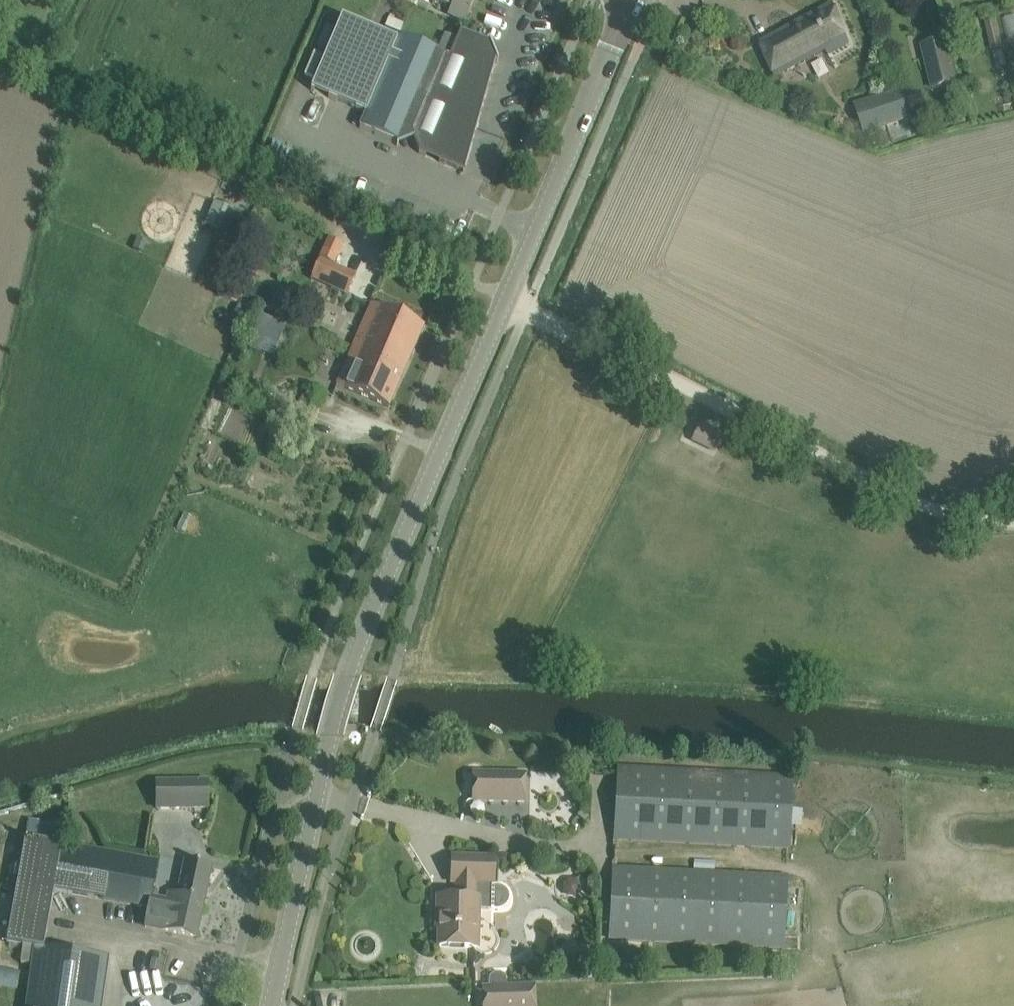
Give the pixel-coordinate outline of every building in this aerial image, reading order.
[(430,0),(451,9),(449,15),(465,22),(474,0),(430,0)] [(760,44),(774,76),(823,51),(825,54),(849,42),(833,4),(760,44)] [(464,171),(496,60),(489,43),(462,32),(458,40),(445,33),(437,53),(399,37),(397,41),(342,17),(310,91),(366,114),(359,129),(406,148),(412,134),(420,153),(464,171)] [(958,84),(947,39),(921,46),(932,90),(958,84)] [(854,105),(864,135),(912,120),(901,89),(854,105)] [(136,238),(132,249),(141,253),(145,242),(136,238)] [(319,260),(311,280),(347,296),(356,277),(319,260)] [(364,323),(352,351),(383,364),(382,367),(402,377),(423,327),(372,305),(364,323)] [(261,315),(253,335),(278,345),(286,325),(261,315)] [(383,364),(352,351),(347,363),(355,366),(345,389),(388,408),(402,377),(382,367),(383,364)] [(720,445),(726,433),(702,422),(696,434),(720,445)] [(613,842),(787,851),(791,851),(794,777),(617,768),(613,842)] [(474,775),(474,801),(524,802),(524,776),(474,775)] [(154,783),(156,809),(207,808),(207,782),(154,783)] [(6,944),(23,946),(20,964),(33,966),(32,979),(29,1000),(28,1004),(28,1005),(100,1005),(101,1004),(103,985),(107,958),(44,950),(56,892),(54,892),(55,888),(148,908),(145,921),(163,925),(161,931),(176,934),(196,938),(202,908),(167,902),(151,898),(158,862),(62,843),(62,846),(25,840),(17,886),(6,944)] [(439,947),(473,948),(477,948),(478,909),(490,910),(490,884),(492,884),(493,859),(453,858),(452,883),(457,883),(456,899),(438,899),(437,920),(440,920),(439,947)] [(169,895),(167,902),(202,908),(211,868),(185,862),(178,897),(169,895)] [(608,941),(782,951),(783,951),(787,877),(612,868),(608,941)] [(575,880),(569,880),(564,886),(563,892),(569,898),(576,897),(581,892),(580,885),(575,880)] [(18,985),(21,966),(0,963),(0,982),(18,985)] [(481,985),(482,1005),(536,1005),(535,984),(481,985)]
